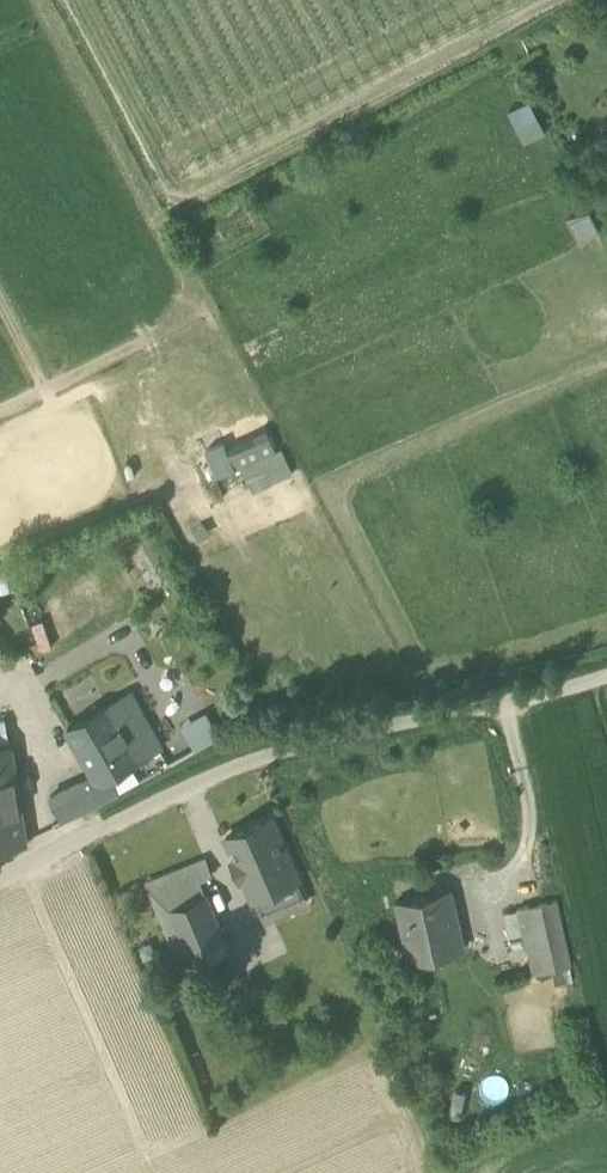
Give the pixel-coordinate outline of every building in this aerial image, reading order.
[(506,106),(523,139),(544,129),(527,95),(506,106)] [(589,209),(569,219),(578,238),(598,229),(589,209)] [(252,489),(293,471),(282,445),(240,464),(252,489)] [(130,764),(161,746),(131,692),(67,729),(93,775),(98,782),(101,780),(109,776),(130,764)] [(206,712),(182,726),(195,751),(220,737),(206,712)] [(26,840),(11,748),(0,749),(0,844),(26,840)] [(130,764),(109,776),(120,793),(140,782),(130,764)] [(111,798),(101,780),(98,782),(93,775),(50,796),(63,822),(96,806),(111,798)] [(101,780),(111,798),(120,793),(109,776),(101,780)] [(253,899),(297,880),(271,819),(227,837),(236,859),(245,880),(253,899)] [(245,880),(236,859),(230,862),(239,883),(245,880)] [(149,886),(183,969),(228,951),(200,882),(210,877),(205,863),(149,886)] [(307,902),(297,880),(253,899),(263,921),(307,902)] [(395,904),(404,941),(459,928),(451,891),(395,904)] [(556,902),(517,910),(517,912),(523,936),(526,952),(529,952),(535,976),(570,967),(556,902)] [(523,936),(517,912),(504,915),(509,939),(523,936)] [(464,949),(459,928),(404,941),(408,962),(464,949)]
